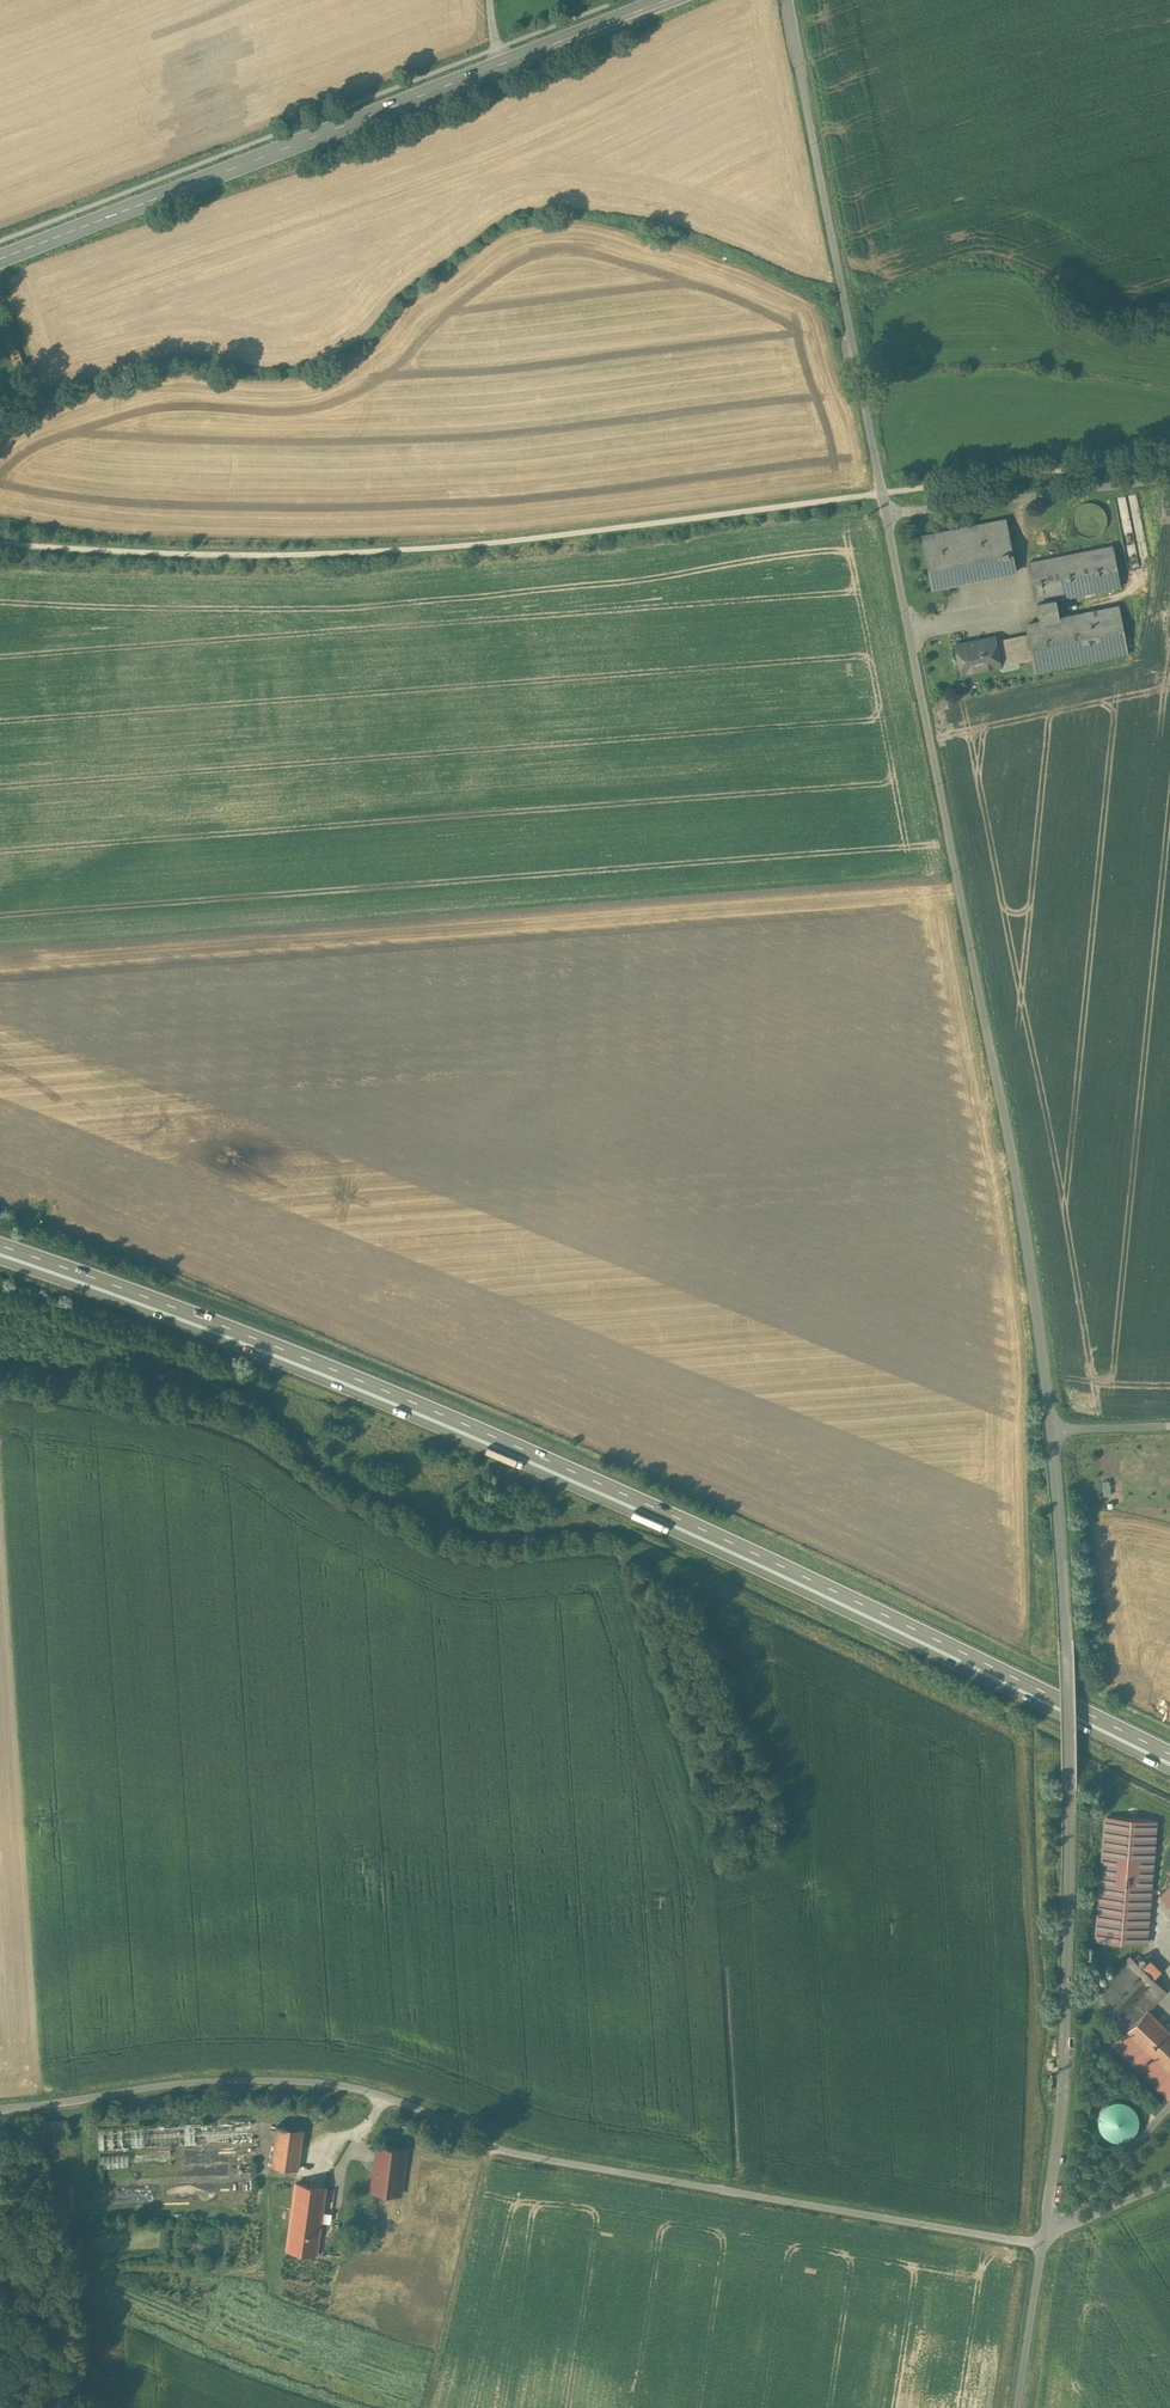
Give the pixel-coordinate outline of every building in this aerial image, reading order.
[(1088,502),(1085,503),(1082,503),(1079,505),(1077,507),(1075,508),(1074,511),(1072,514),(1072,516),(1072,517),(1071,520),(1072,522),(1072,523),(1073,526),(1074,529),(1076,531),(1078,533),(1079,534),(1081,535),(1083,536),(1086,537),(1089,537),(1093,536),(1095,536),(1098,534),(1100,533),(1102,531),(1104,528),(1105,526),(1106,524),(1106,523),(1106,521),(1106,519),(1106,516),(1105,515),(1105,512),(1104,510),(1102,509),(1101,507),(1099,505),(1097,504),(1094,503),(1091,502),(1088,502)] [(1005,518),(922,534),(932,587),(1015,571),(1005,518)] [(1112,546),(1028,562),(1036,602),(1055,598),(1120,586),(1112,546)] [(1055,598),(1036,602),(1040,621),(1066,616),(1064,608),(1057,609),(1055,598)] [(1040,621),(1026,623),(1029,637),(1033,658),(1035,670),(1127,652),(1118,606),(1040,621)] [(994,636),(976,639),(977,640),(956,644),(956,643),(955,643),(960,672),(973,670),(973,669),(986,666),(987,667),(999,665),(995,644),(994,636)] [(1029,637),(995,644),(999,660),(1017,657),(1018,661),(1033,658),(1029,637)] [(1155,1820),(1107,1816),(1097,1939),(1145,1943),(1155,1820)] [(1160,1894),(1169,1903),(1169,1884),(1160,1894)] [(1166,1990),(1130,1956),(1104,1983),(1112,1990),(1099,2004),(1123,2027),(1115,2035),(1118,2038),(1147,2009),(1147,2010),(1166,1990)] [(1147,2009),(1118,2038),(1113,2044),(1169,2098),(1169,2096),(1169,2031),(1147,2010),(1147,2009)] [(1122,2098),(1118,2098),(1115,2099),(1112,2099),(1110,2100),(1107,2102),(1106,2103),(1104,2105),(1102,2107),(1101,2108),(1100,2110),(1099,2112),(1099,2114),(1099,2116),(1098,2119),(1099,2122),(1099,2124),(1100,2126),(1100,2127),(1102,2130),(1104,2133),(1106,2135),(1109,2137),(1111,2138),(1114,2139),(1117,2139),(1120,2139),(1123,2139),(1126,2138),(1129,2137),(1131,2136),(1133,2134),(1134,2133),(1136,2131),(1137,2129),(1138,2127),(1139,2125),(1139,2122),(1140,2119),(1139,2116),(1139,2115),(1138,2112),(1137,2110),(1136,2108),(1135,2105),(1133,2103),(1130,2101),(1127,2100),(1125,2099),(1122,2098)] [(303,2129),(277,2125),(272,2166),(298,2170),(303,2129)] [(406,2151),(377,2147),(375,2163),(368,2162),(364,2190),(400,2194),(406,2151)] [(326,2187),(296,2183),(291,2221),(320,2225),(326,2187)] [(320,2225),(291,2221),(287,2248),(317,2252),(320,2225)]
